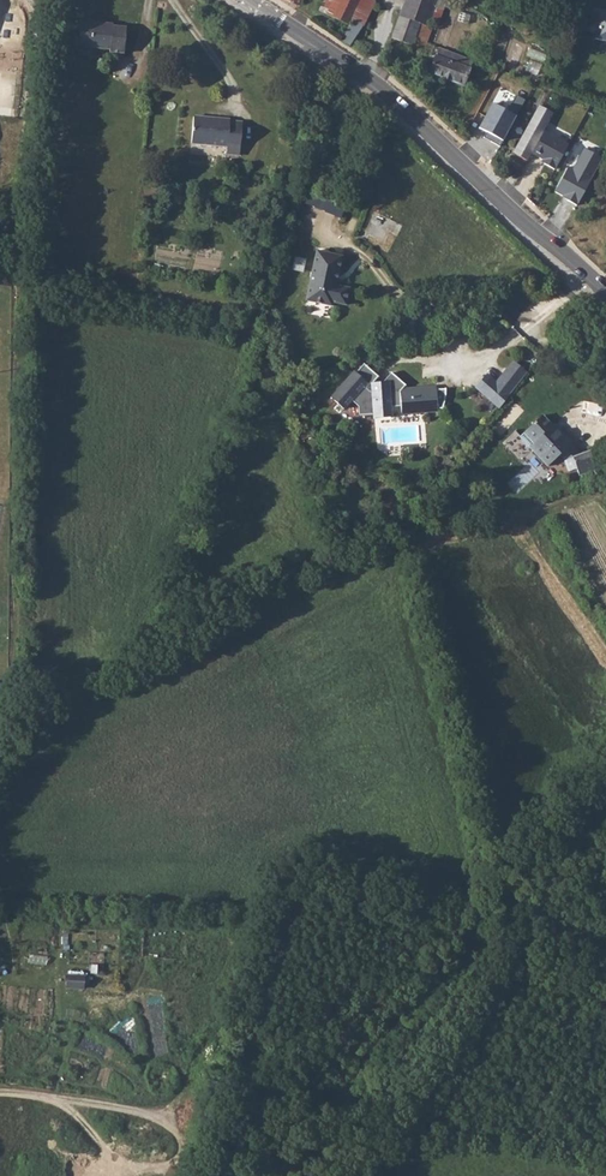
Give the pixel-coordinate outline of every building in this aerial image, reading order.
[(364,20),(375,2),(371,0),(325,0),(320,11),(346,23),(349,18),(353,12),(364,20)] [(427,24),(429,20),(438,23),(446,0),(406,0),(400,17),(427,27),(427,24)] [(587,8),(583,21),(591,25),(588,37),(605,42),(605,19),(602,18),(604,13),(587,8)] [(341,40),(350,46),(364,20),(353,12),(349,18),(353,19),(341,40)] [(400,17),(391,38),(419,48),(417,52),(427,56),(430,44),(426,43),(432,26),(427,24),(427,27),(400,17)] [(112,29),(113,24),(81,21),(79,47),(110,50),(109,52),(124,54),(126,30),(112,29)] [(463,86),(473,60),(439,48),(429,73),(463,86)] [(493,101),(479,125),(503,140),(518,116),(493,101)] [(569,145),(545,130),(555,113),(540,104),(513,152),(529,161),(532,156),(555,169),(569,145)] [(239,156),(242,122),(230,121),(230,120),(194,116),(191,144),(227,147),(226,154),(239,156)] [(573,168),(568,166),(553,192),(578,206),(604,159),(585,148),(573,168)] [(342,215),(346,203),(311,190),(307,202),(342,215)] [(336,286),(342,256),(317,251),(306,301),(332,306),(332,302),(346,305),(349,288),(336,286)] [(513,362),(495,381),(510,394),(527,372),(513,362)] [(438,389),(437,385),(405,388),(407,385),(392,372),(384,382),(373,382),(379,377),(364,364),(357,372),(355,370),(331,397),(345,409),(353,400),(360,406),(360,415),(373,414),(374,418),(393,417),(392,406),(402,405),(402,414),(439,412),(439,408),(444,408),(446,399),(447,388),(438,389)] [(495,381),(487,373),(474,387),(498,409),(510,394),(495,381)] [(591,450),(572,458),(565,451),(572,445),(554,425),(552,428),(542,417),(520,437),(546,467),(558,456),(563,462),(568,473),(575,470),(579,477),(599,468),(591,450)] [(68,971),(67,987),(84,988),(86,972),(68,971)]
